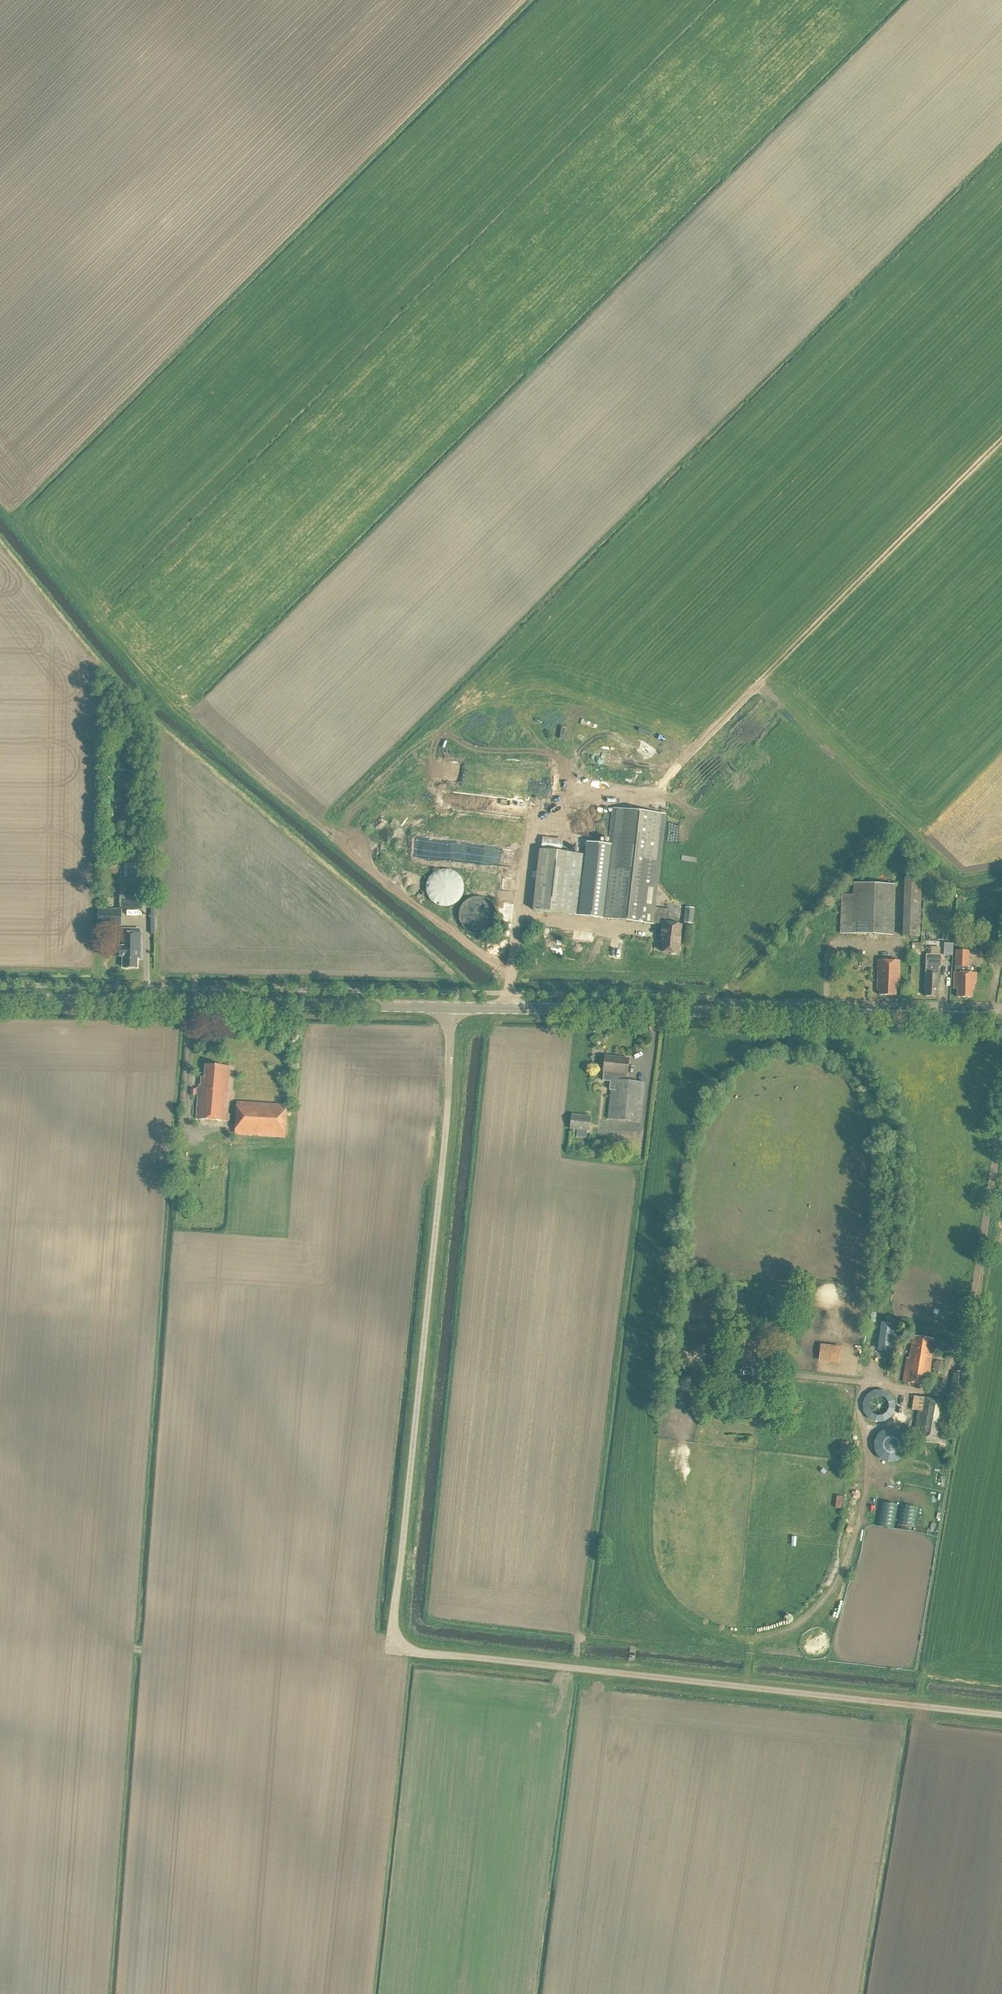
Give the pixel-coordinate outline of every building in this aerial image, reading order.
[(655,886),(663,816),(615,810),(602,919),(653,924),(663,925),(661,943),(663,944),(662,953),(678,954),(681,926),(667,925),(669,910),(655,909),(657,886),(655,886)] [(540,850),(533,911),(580,916),(587,856),(540,850)] [(127,865),(127,874),(135,874),(135,871),(139,871),(137,867),(136,867),(136,865),(127,865)] [(463,893),(464,887),(463,882),(460,878),(457,874),(452,871),(447,870),(442,870),(437,871),(432,874),(429,878),(427,883),(426,889),(427,894),(429,899),(433,903),(438,906),(443,907),(448,907),(454,905),(458,902),(461,898),(463,893)] [(905,877),(903,937),(918,937),(921,877),(905,877)] [(841,896),(840,934),(893,936),(894,886),(853,884),(853,896),(841,896)] [(141,910),(141,897),(121,897),(120,909),(141,910)] [(460,911),(459,917),(460,922),(462,927),(466,931),(470,933),(475,935),(481,935),(486,933),(490,930),(494,926),(496,921),(496,916),(496,911),(493,906),(490,902),(485,899),(480,898),(475,898),(470,899),(465,902),(462,906),(460,911)] [(694,909),(685,908),(684,923),(693,924),(694,909)] [(122,909),(98,909),(98,926),(122,926),(122,909)] [(120,957),(123,957),(123,968),(137,968),(138,960),(140,960),(141,934),(120,934),(120,957)] [(976,984),(976,974),(968,973),(968,951),(956,951),(955,973),(954,973),(954,989),(957,989),(957,998),(972,998),(972,989),(974,989),(974,984),(976,984)] [(926,955),(925,987),(925,988),(925,997),(937,997),(937,989),(938,988),(939,968),(941,968),(941,955),(926,955)] [(879,991),(879,996),(896,996),(896,988),(899,988),(899,961),(878,961),(877,991),(879,991)] [(640,1123),(644,1083),(623,1081),(623,1075),(627,1075),(629,1059),(605,1056),(603,1072),(603,1081),(610,1082),(609,1090),(611,1091),(608,1120),(640,1123)] [(226,1114),(230,1066),(226,1066),(226,1067),(205,1065),(205,1078),(201,1078),(201,1086),(199,1086),(199,1088),(196,1088),(196,1090),(191,1090),(191,1096),(196,1096),(196,1095),(198,1095),(196,1119),(228,1122),(229,1115),(226,1114)] [(237,1103),(235,1135),(285,1138),(287,1106),(237,1103)] [(589,1132),(591,1116),(571,1114),(570,1130),(589,1132)] [(910,1353),(909,1353),(908,1359),(906,1358),(902,1382),(927,1387),(933,1348),(937,1349),(940,1347),(940,1343),(938,1340),(935,1340),(913,1336),(910,1353)] [(757,1343),(750,1342),(750,1341),(733,1338),(729,1365),(753,1370),(757,1343)] [(945,1363),(938,1362),(936,1370),(943,1371),(945,1363)] [(914,1397),(911,1410),(918,1411),(913,1440),(945,1446),(952,1403),(914,1397)]
